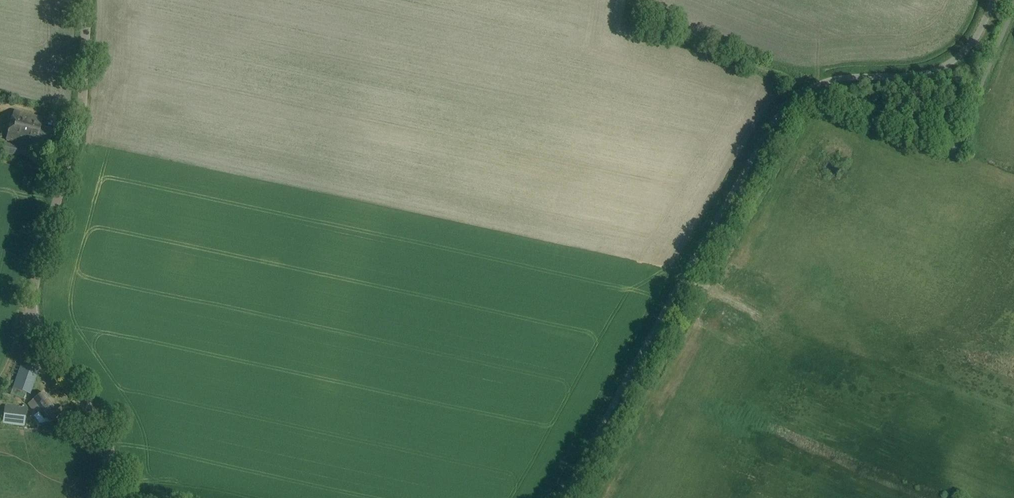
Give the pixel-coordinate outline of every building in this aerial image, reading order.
[(46,149),(51,131),(40,128),(43,120),(15,112),(7,141),(37,149),(37,146),(46,149)] [(31,161),(34,151),(4,143),(1,155),(13,158),(13,156),(31,161)] [(39,372),(20,365),(12,388),(31,394),(39,372)] [(50,423),(64,413),(58,405),(55,407),(45,393),(29,405),(36,416),(40,413),(45,420),(47,419),(50,423)] [(27,408),(5,405),(2,424),(25,427),(27,408)]
